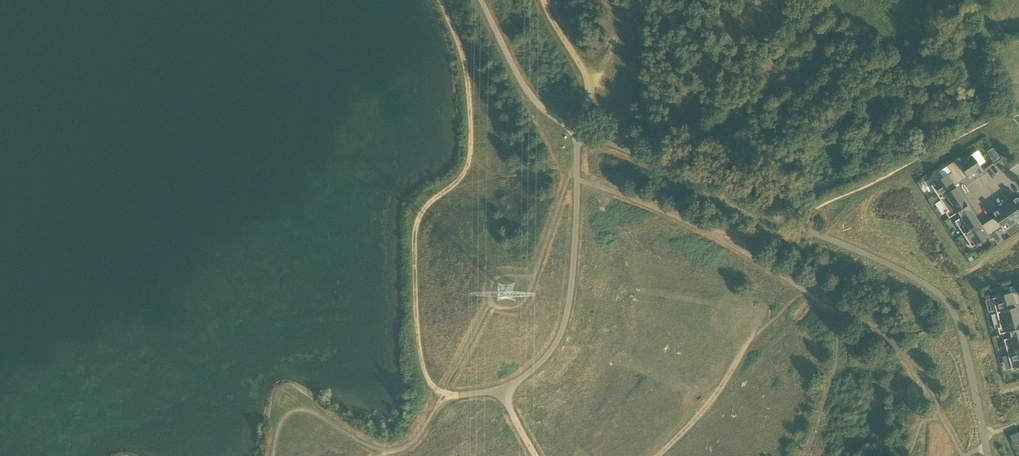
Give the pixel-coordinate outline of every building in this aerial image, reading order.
[(997,153),(991,157),(995,162),(1000,158),(997,153)] [(960,163),(958,159),(953,162),(965,179),(969,177),(971,180),(984,171),(973,154),(960,163)] [(965,179),(953,162),(948,166),(952,172),(932,186),(940,199),(957,188),(956,185),(965,179)] [(965,199),(964,200),(961,195),(961,194),(957,188),(940,199),(948,211),(946,212),(950,218),(958,212),(969,205),(965,199)] [(1007,205),(1018,222),(1018,221),(1018,197),(1007,205)] [(958,212),(962,217),(956,221),(964,234),(981,223),(976,217),(975,217),(972,212),(973,212),(969,205),(958,212)] [(998,230),(1002,227),(1005,231),(1018,222),(1007,205),(994,214),(995,217),(991,220),(998,230)] [(981,223),(964,234),(972,247),(998,230),(991,220),(982,226),(981,223)] [(1018,291),(1018,285),(1014,286),(1010,287),(1011,293),(1018,291)] [(1018,304),(1018,291),(1011,293),(993,298),(997,313),(1017,308),(1016,305),(1018,304)] [(997,313),(1001,327),(999,328),(1000,334),(1010,332),(1018,329),(1018,321),(1018,316),(1018,315),(1017,308),(997,313)] [(1008,354),(1018,351),(1018,329),(1010,332),(1012,337),(1004,339),(1008,354)] [(1008,354),(1013,369),(1018,367),(1018,351),(1008,354)] [(1018,439),(1018,431),(1008,436),(1010,442),(1018,439)]
